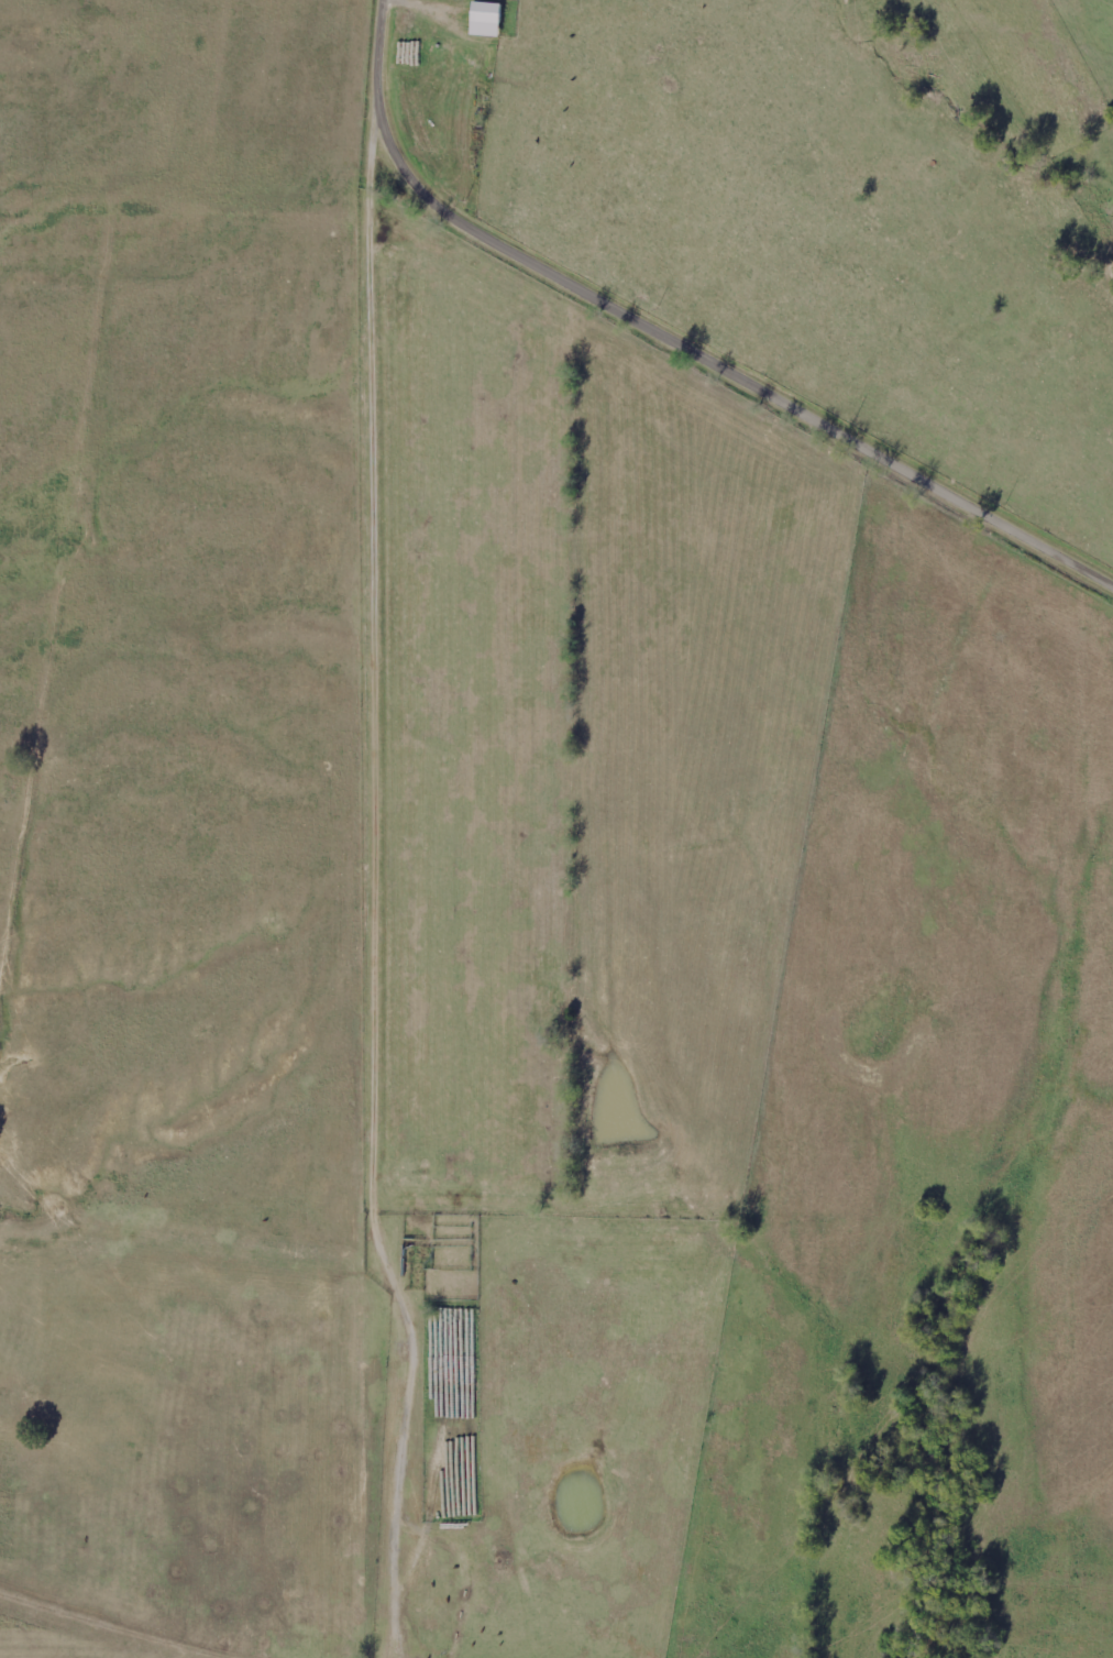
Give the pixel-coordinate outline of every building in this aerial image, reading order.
[(502,37),(503,4),(474,3),(473,36),(502,37)]
